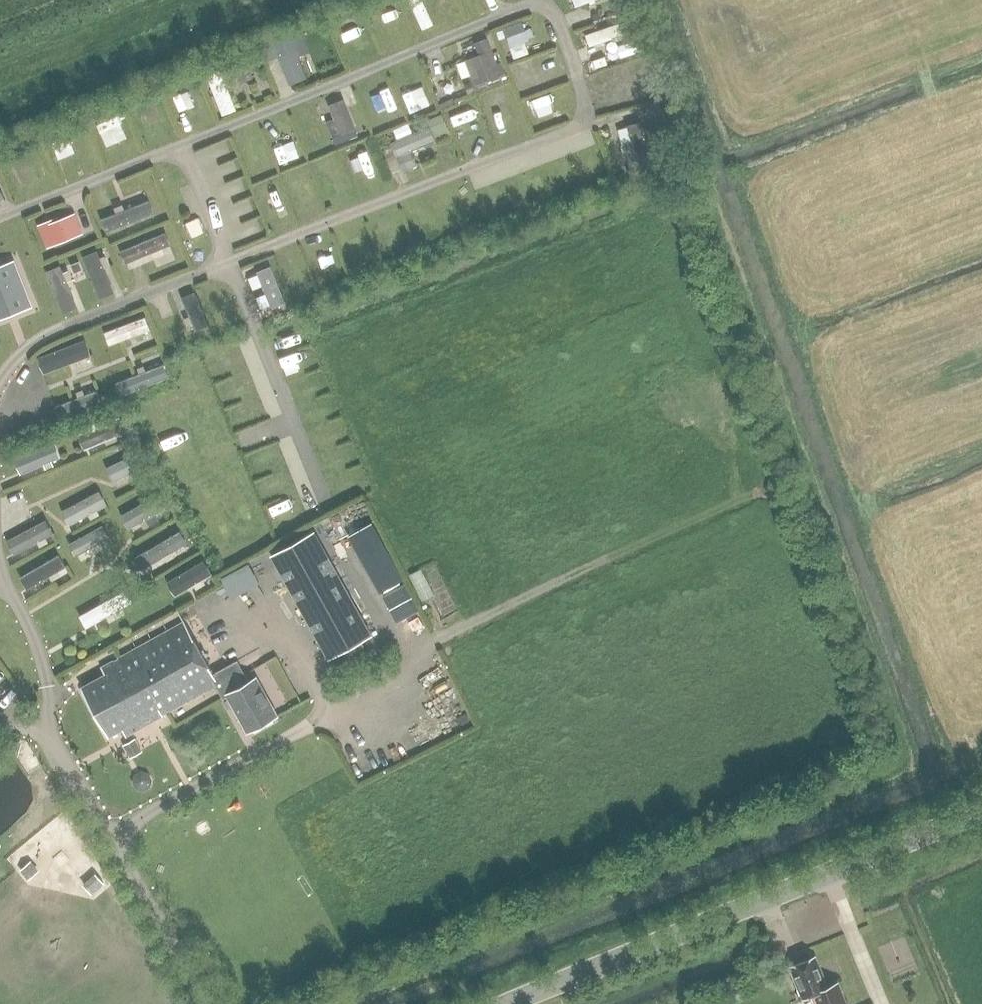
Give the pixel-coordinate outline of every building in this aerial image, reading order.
[(422,27),(432,23),(424,0),(412,0),(422,27)] [(617,35),(613,24),(587,33),(591,44),(617,35)] [(301,29),(262,44),(268,60),(278,56),(290,85),(308,78),(299,56),(310,52),(301,29)] [(458,60),(463,77),(473,74),(477,88),(506,78),(492,34),(475,40),(479,53),(458,60)] [(209,71),(220,113),(235,109),(225,67),(209,71)] [(527,90),(545,84),(539,69),(521,75),(527,90)] [(456,104),(473,144),(487,139),(477,114),(481,113),(474,97),(456,104)] [(334,119),(326,122),(335,142),(358,133),(345,99),(328,105),(334,119)] [(539,122),(556,117),(552,102),(534,108),(539,122)] [(432,126),(392,139),(402,170),(419,164),(413,146),(451,133),(444,112),(429,117),(432,126)] [(627,123),(632,139),(624,141),(635,177),(656,171),(640,119),(627,123)] [(149,200),(101,219),(106,232),(154,214),(149,200)] [(82,233),(77,220),(62,226),(63,228),(62,228),(60,224),(41,232),(47,248),(82,233)] [(165,233),(120,251),(125,263),(170,245),(165,233)] [(97,251),(83,257),(100,299),(114,293),(97,251)] [(71,266),(74,273),(82,270),(79,262),(71,266)] [(0,268),(0,318),(29,306),(13,266),(12,263),(0,268)] [(60,266),(46,272),(64,314),(78,308),(60,266)] [(285,302),(270,266),(257,272),(272,308),(285,302)] [(194,293),(181,298),(195,331),(208,325),(194,293)] [(145,317),(104,333),(109,345),(149,330),(145,317)] [(85,340),(38,358),(44,373),(91,355),(85,340)] [(163,364),(115,383),(121,396),(168,378),(163,364)] [(96,390),(55,407),(60,420),(101,403),(96,390)] [(84,450),(126,433),(120,417),(77,435),(84,450)] [(52,443),(15,459),(21,474),(59,458),(52,443)] [(140,451),(107,468),(113,481),(147,464),(140,451)] [(99,491),(62,511),(69,525),(107,505),(99,491)] [(154,496),(122,515),(129,528),(162,510),(154,496)] [(46,520),(7,541),(14,554),(53,534),(46,520)] [(102,526),(69,544),(75,555),(109,537),(102,526)] [(312,530),(270,553),(329,660),(371,636),(312,530)] [(179,532),(135,558),(142,569),(186,543),(179,532)] [(59,555),(20,578),(27,590),(66,567),(59,555)] [(393,556),(373,564),(383,588),(402,580),(393,556)] [(440,559),(412,570),(423,600),(436,595),(443,614),(458,609),(440,559)] [(204,561),(167,583),(175,596),(212,574),(204,561)] [(222,574),(231,595),(260,582),(250,561),(222,574)] [(410,592),(405,583),(382,595),(387,604),(410,592)] [(125,590),(80,616),(90,634),(135,608),(125,590)] [(397,623),(420,611),(416,602),(393,615),(397,623)] [(424,625),(419,616),(408,622),(413,631),(424,625)] [(104,675),(83,687),(110,735),(123,728),(126,734),(215,684),(223,699),(228,696),(248,732),(277,716),(255,678),(249,681),(237,660),(213,674),(183,622),(101,668),(104,675)] [(123,746),(130,759),(143,752),(135,738),(123,746)] [(153,780),(148,773),(141,771),(134,775),(132,783),(136,789),(144,791),(151,787),(153,780)] [(32,861),(25,867),(33,876),(40,870),(32,861)] [(95,874),(86,881),(91,889),(101,882),(95,874)] [(803,998),(814,994),(818,1003),(846,1003),(838,983),(827,987),(815,957),(791,967),(803,998)]
